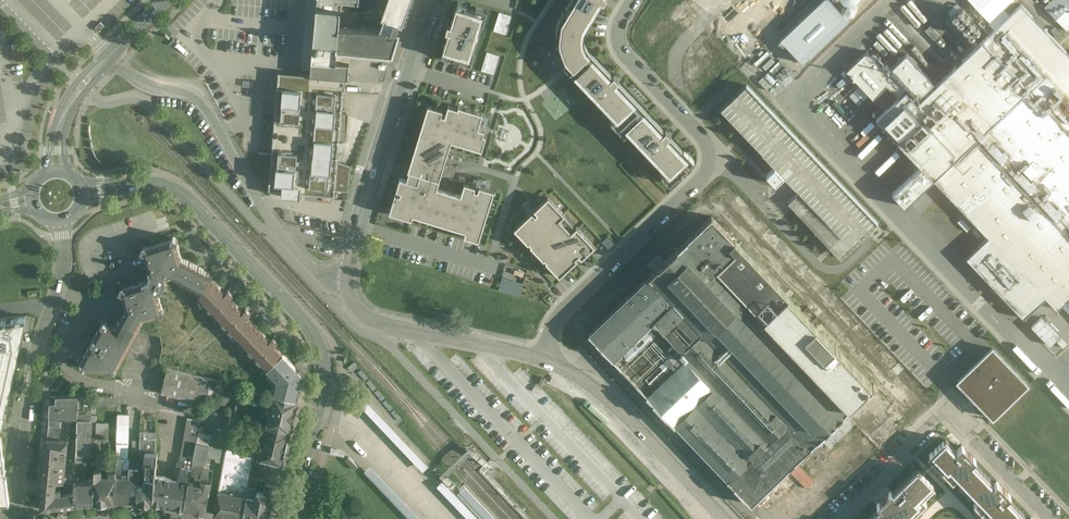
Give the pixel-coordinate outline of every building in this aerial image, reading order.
[(348,80),(349,65),(336,63),(340,10),(351,11),(351,3),(367,4),(368,0),(317,0),(316,8),(312,61),(311,77),(348,80)] [(382,17),(384,18),(380,29),(396,31),(399,23),(402,24),(411,0),(388,0),(382,17)] [(565,7),(570,9),(567,14),(563,11),(558,21),(556,29),(555,36),(556,44),(557,51),(560,59),(567,70),(614,118),(610,121),(625,136),(628,133),(664,172),(661,175),(670,184),(693,163),(669,137),(671,135),(666,129),(664,131),(644,111),(642,113),(634,106),(637,103),(617,82),(619,80),(614,75),(612,77),(587,51),(585,47),(584,42),(583,36),(585,30),(601,2),(604,3),(606,0),(570,0),(565,7)] [(993,0),(974,0),(986,13),(996,3),(993,0)] [(1044,7),(1067,30),(1068,28),(1068,0),(1051,0),(1044,7)] [(461,1),(460,4),(488,12),(486,20),(487,21),(491,9),(461,1)] [(1021,4),(917,103),(906,91),(876,119),(920,165),(933,179),(988,237),(1046,298),(1057,309),(1066,299),(1068,303),(1068,54),(1021,4)] [(448,32),(443,51),(470,59),(483,14),(456,6),(451,25),(447,24),(445,32),(448,32)] [(499,12),(493,30),(506,34),(512,15),(499,12)] [(380,29),(357,27),(355,27),(353,51),(354,51),(391,54),(392,55),(393,53),(399,32),(400,31),(398,31),(380,29)] [(959,56),(941,37),(936,41),(954,60),(959,56)] [(934,82),(906,53),(891,67),(885,61),(881,65),(867,50),(846,70),(873,99),(887,85),(897,97),(909,86),(919,96),(934,82)] [(500,55),(487,51),(481,71),(494,74),(500,55)] [(339,196),(348,80),(311,77),(274,74),(265,190),(279,191),(278,196),(303,198),(303,193),(339,196)] [(741,84),(717,108),(773,166),(765,175),(772,182),(781,174),(796,189),(791,195),(785,200),(838,254),(861,231),(873,220),(741,84)] [(483,113),(458,105),(458,108),(448,105),(445,116),(442,115),(443,109),(428,105),(405,179),(400,177),(389,212),(412,219),(413,215),(466,231),(464,236),(479,241),(495,190),(479,185),(478,190),(475,190),(476,186),(464,182),(460,195),(437,188),(452,141),(482,150),(487,135),(484,134),(485,130),(479,128),(483,113)] [(933,179),(920,165),(891,193),(904,207),(933,179)] [(480,177),(479,184),(486,185),(487,178),(480,177)] [(548,197),(514,229),(560,277),(578,260),(576,258),(579,255),(582,259),(595,246),(577,227),(572,232),(560,220),(566,215),(548,197)] [(713,217),(712,217),(687,240),(687,239),(589,333),(613,358),(612,358),(647,394),(646,395),(674,425),(675,424),(751,505),(873,387),(873,386),(873,385),(872,386),(734,240),(734,241),(712,218),(713,217)] [(172,276),(181,259),(179,249),(178,249),(177,243),(178,240),(173,237),(171,240),(165,242),(165,241),(165,242),(153,245),(152,245),(152,246),(146,247),(144,246),(141,251),(143,253),(150,276),(148,281),(125,288),(122,286),(119,292),(122,293),(127,309),(121,319),(138,328),(139,328),(138,328),(142,322),(142,321),(144,318),(153,315),(153,316),(154,315),(159,314),(162,315),(165,309),(162,308),(161,302),(161,301),(158,292),(161,291),(166,282),(165,278),(172,276)] [(1046,298),(988,237),(966,258),(992,285),(989,288),(995,295),(998,292),(1024,319),(1046,298)] [(181,259),(172,276),(180,280),(181,281),(189,285),(190,285),(198,290),(199,290),(201,291),(201,292),(202,292),(211,274),(208,273),(207,272),(207,273),(199,268),(198,268),(190,263),(181,259)] [(225,293),(210,278),(212,275),(211,274),(202,292),(201,292),(198,298),(199,299),(201,296),(209,305),(208,308),(213,314),(233,295),(228,290),(225,293)] [(499,290),(521,294),(524,281),(502,277),(499,290)] [(243,312),(230,298),(233,295),(213,314),(214,314),(216,312),(223,319),(222,323),(231,333),(235,332),(239,336),(236,338),(237,338),(253,323),(247,317),(251,314),(246,309),(243,312)] [(8,501),(10,501),(1,434),(5,415),(27,316),(0,319),(0,502),(8,501)] [(1032,326),(1049,345),(1059,335),(1042,317),(1032,326)] [(121,319),(116,328),(107,323),(103,321),(101,325),(79,365),(81,368),(112,370),(115,370),(117,368),(138,328),(121,319)] [(253,323),(237,338),(237,339),(240,337),(245,342),(250,347),(248,351),(259,362),(263,361),(268,366),(265,368),(266,369),(282,353),(275,345),(278,342),(273,337),(270,340),(253,323)] [(987,346),(952,382),(990,419),(1025,383),(987,346)] [(302,373),(282,353),(266,369),(277,380),(273,394),(296,399),(302,373)] [(219,380),(167,368),(161,393),(204,404),(206,395),(215,398),(219,380)] [(296,399),(273,394),(266,426),(290,431),(298,400),(296,399)] [(78,395),(56,396),(56,403),(51,403),(49,416),(61,417),(77,418),(77,411),(77,410),(78,410),(78,395)] [(360,405),(432,481),(438,475),(366,399),(360,405)] [(262,412),(240,406),(237,418),(258,424),(259,424),(262,412)] [(90,411),(77,411),(77,418),(76,440),(76,455),(79,455),(89,455),(90,411)] [(128,415),(117,415),(116,444),(128,445),(128,415)] [(61,417),(49,416),(48,438),(59,439),(61,417)] [(237,418),(233,418),(233,417),(230,416),(228,426),(256,433),(258,424),(237,418)] [(77,418),(61,417),(59,439),(68,439),(76,440),(77,418)] [(187,418),(180,455),(193,457),(196,442),(200,421),(187,418)] [(108,424),(96,423),(95,438),(108,438),(108,424)] [(259,438),(287,444),(290,431),(266,426),(262,425),(259,438)] [(156,439),(144,439),(145,432),(140,432),(139,453),(145,453),(144,484),(138,484),(137,502),(153,503),(155,475),(157,453),(156,453),(156,439)] [(938,436),(921,453),(946,477),(949,474),(961,486),(978,469),(966,458),(968,456),(954,442),(950,447),(938,436)] [(48,438),(46,438),(43,480),(56,481),(65,481),(66,464),(68,439),(59,439),(48,438)] [(287,444),(259,438),(259,440),(257,449),(260,450),(259,452),(258,458),(266,460),(282,464),(287,444)] [(208,445),(196,442),(193,457),(193,461),(204,463),(205,463),(208,445)] [(128,445),(116,444),(116,455),(116,469),(116,476),(116,477),(122,477),(122,474),(129,474),(129,467),(127,467),(128,445)] [(219,448),(210,446),(208,457),(217,459),(219,449),(219,448)] [(255,451),(226,446),(226,450),(223,462),(218,490),(246,496),(248,487),(250,475),(255,451)] [(226,450),(219,449),(217,459),(217,461),(223,462),(226,450)] [(259,452),(255,451),(250,475),(263,478),(266,460),(258,458),(259,452)] [(86,458),(79,458),(79,455),(76,455),(76,461),(75,465),(75,481),(85,481),(86,458)] [(176,465),(174,478),(168,477),(155,475),(153,503),(184,508),(189,479),(193,461),(193,457),(180,455),(179,465),(176,465)] [(362,459),(358,463),(411,518),(419,518),(362,459)] [(139,460),(130,460),(129,467),(129,474),(122,474),(122,477),(116,477),(115,502),(137,502),(138,484),(139,468),(139,460)] [(204,463),(193,461),(189,479),(194,480),(195,476),(200,477),(202,468),(203,468),(204,463)] [(798,462),(790,469),(807,487),(814,480),(798,462)] [(75,465),(66,464),(65,481),(75,482),(75,481),(75,465)] [(176,465),(171,464),(168,477),(174,478),(176,465)] [(861,516),(864,518),(899,518),(919,499),(916,496),(928,484),(910,466),(885,491),(884,490),(870,503),(872,505),(861,516)] [(202,468),(200,477),(195,476),(194,480),(189,479),(184,508),(184,509),(205,513),(206,513),(207,512),(206,512),(213,470),(203,468),(202,468)] [(110,475),(101,475),(101,469),(95,469),(94,480),(94,503),(115,502),(116,477),(116,476),(116,469),(110,469),(110,475)] [(978,469),(961,486),(971,496),(968,500),(982,514),(985,510),(994,518),(999,518),(1012,505),(1001,494),(1004,492),(991,478),(988,480),(978,469)] [(43,480),(40,509),(74,505),(74,491),(62,493),(61,488),(56,488),(56,481),(43,480)] [(85,481),(75,481),(75,482),(74,491),(74,505),(94,503),(94,480),(85,481)] [(468,518),(486,518),(466,498),(463,501),(443,481),(437,486),(468,518)] [(245,503),(271,509),(273,504),(272,504),(274,499),(274,496),(277,486),(266,483),(264,492),(258,491),(257,491),(256,489),(248,487),(246,496),(245,503)] [(218,490),(214,514),(239,518),(242,518),(245,503),(246,496),(218,490)] [(245,503),(242,518),(269,518),(270,515),(271,509),(245,503)] [(1012,505),(999,518),(1030,518),(1026,515),(1024,517),(1012,505)]
